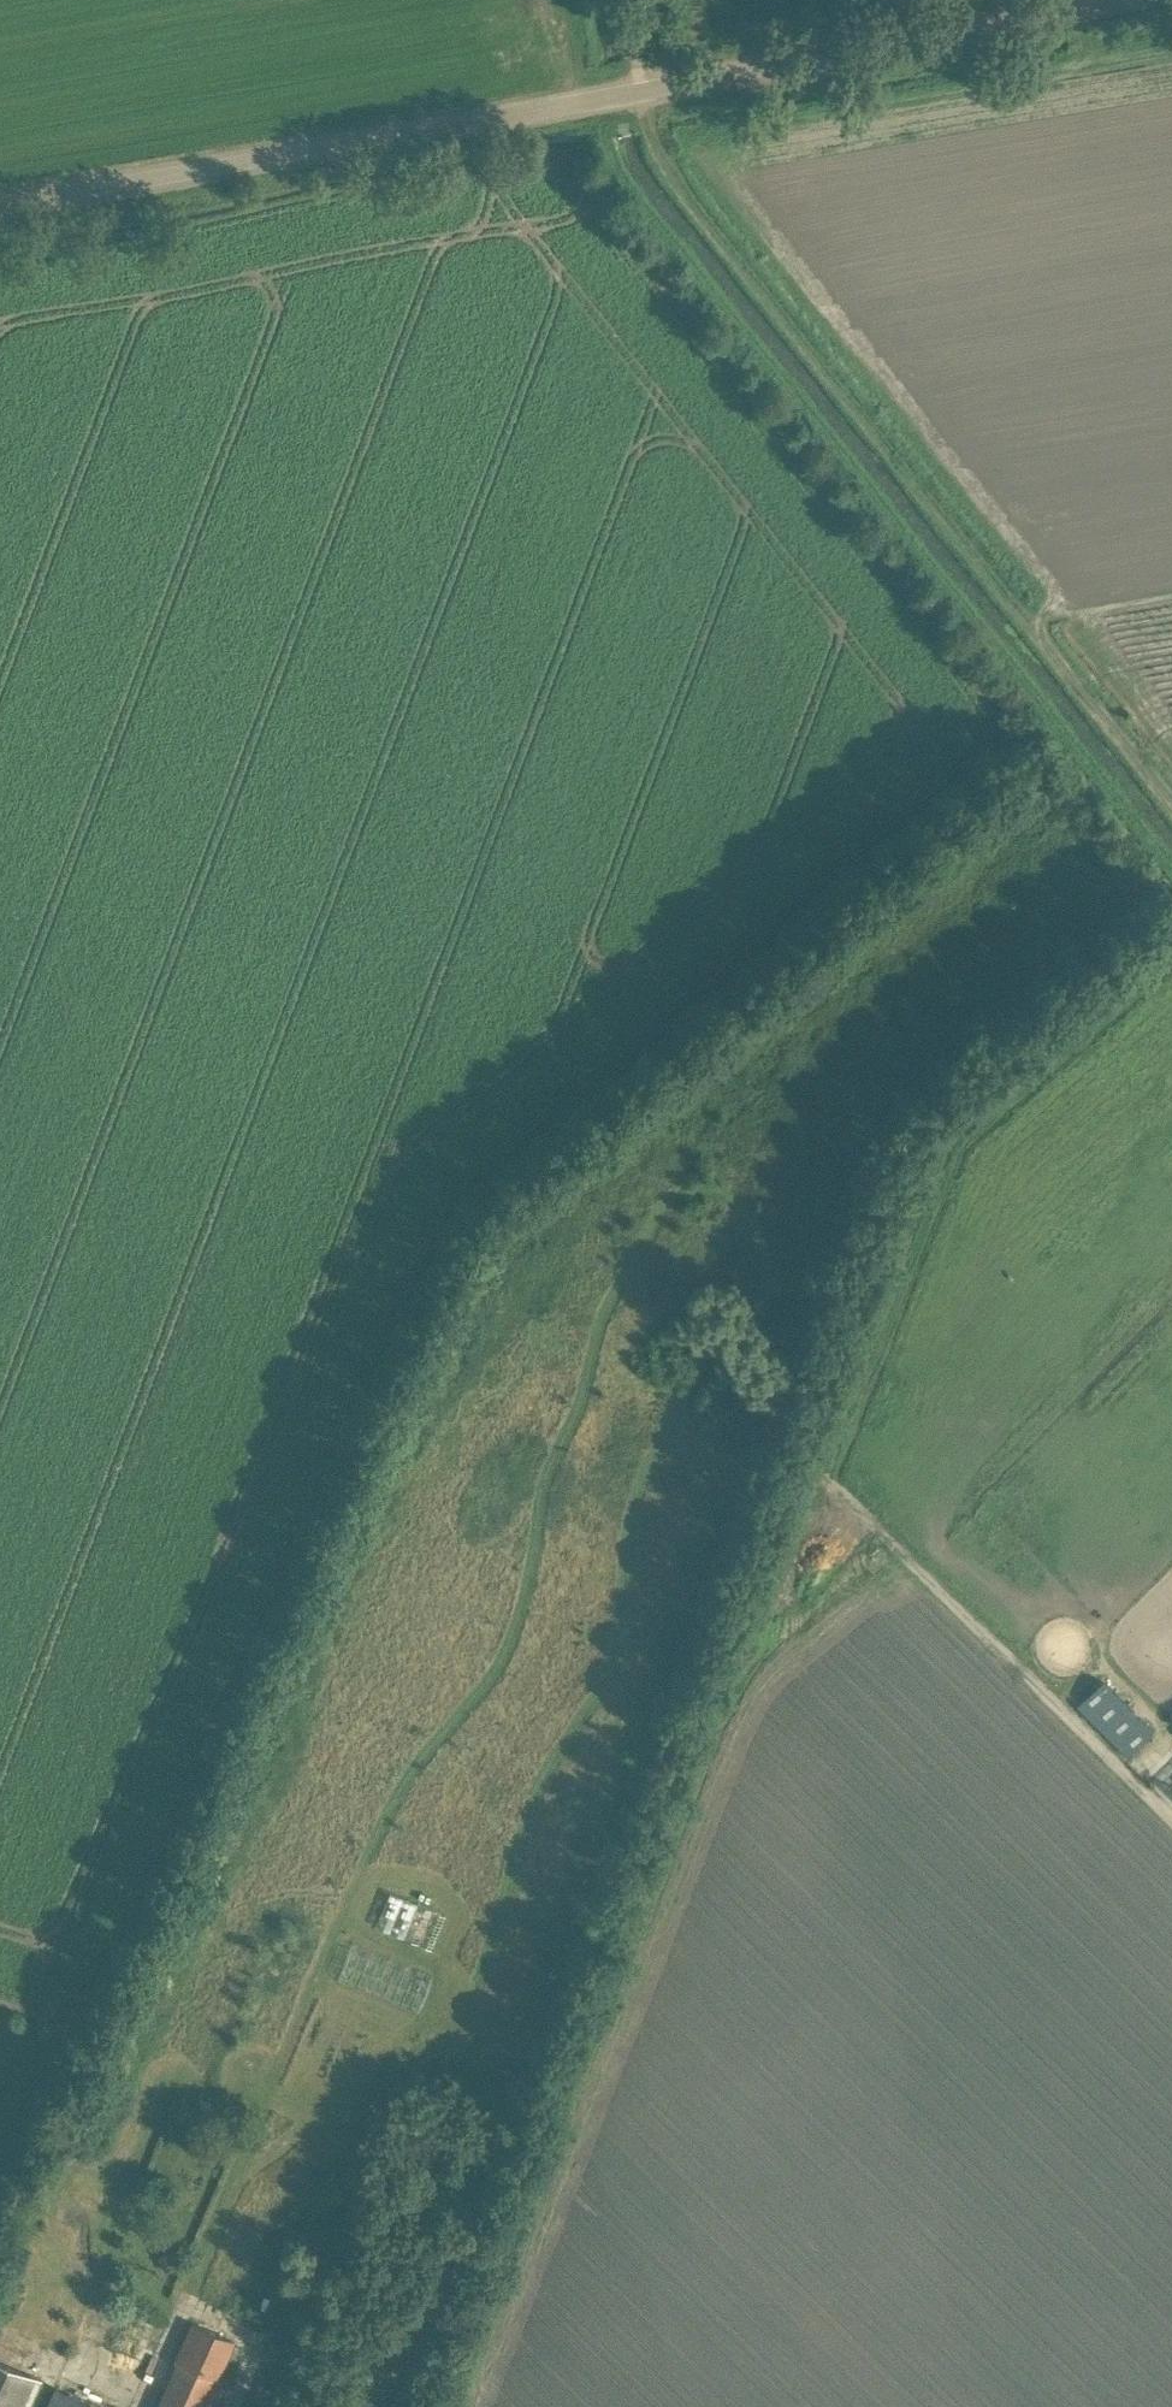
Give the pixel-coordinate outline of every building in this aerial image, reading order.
[(1103,1679),(1082,1700),(1132,1751),(1154,1730),(1103,1679)] [(175,2266),(168,2250),(158,2255),(165,2271),(175,2266)] [(233,2340),(192,2322),(175,2361),(178,2362),(159,2406),(204,2406),(233,2340)] [(39,2378),(0,2361),(0,2406),(26,2406),(39,2378)] [(56,2385),(47,2406),(104,2406),(56,2385)]
